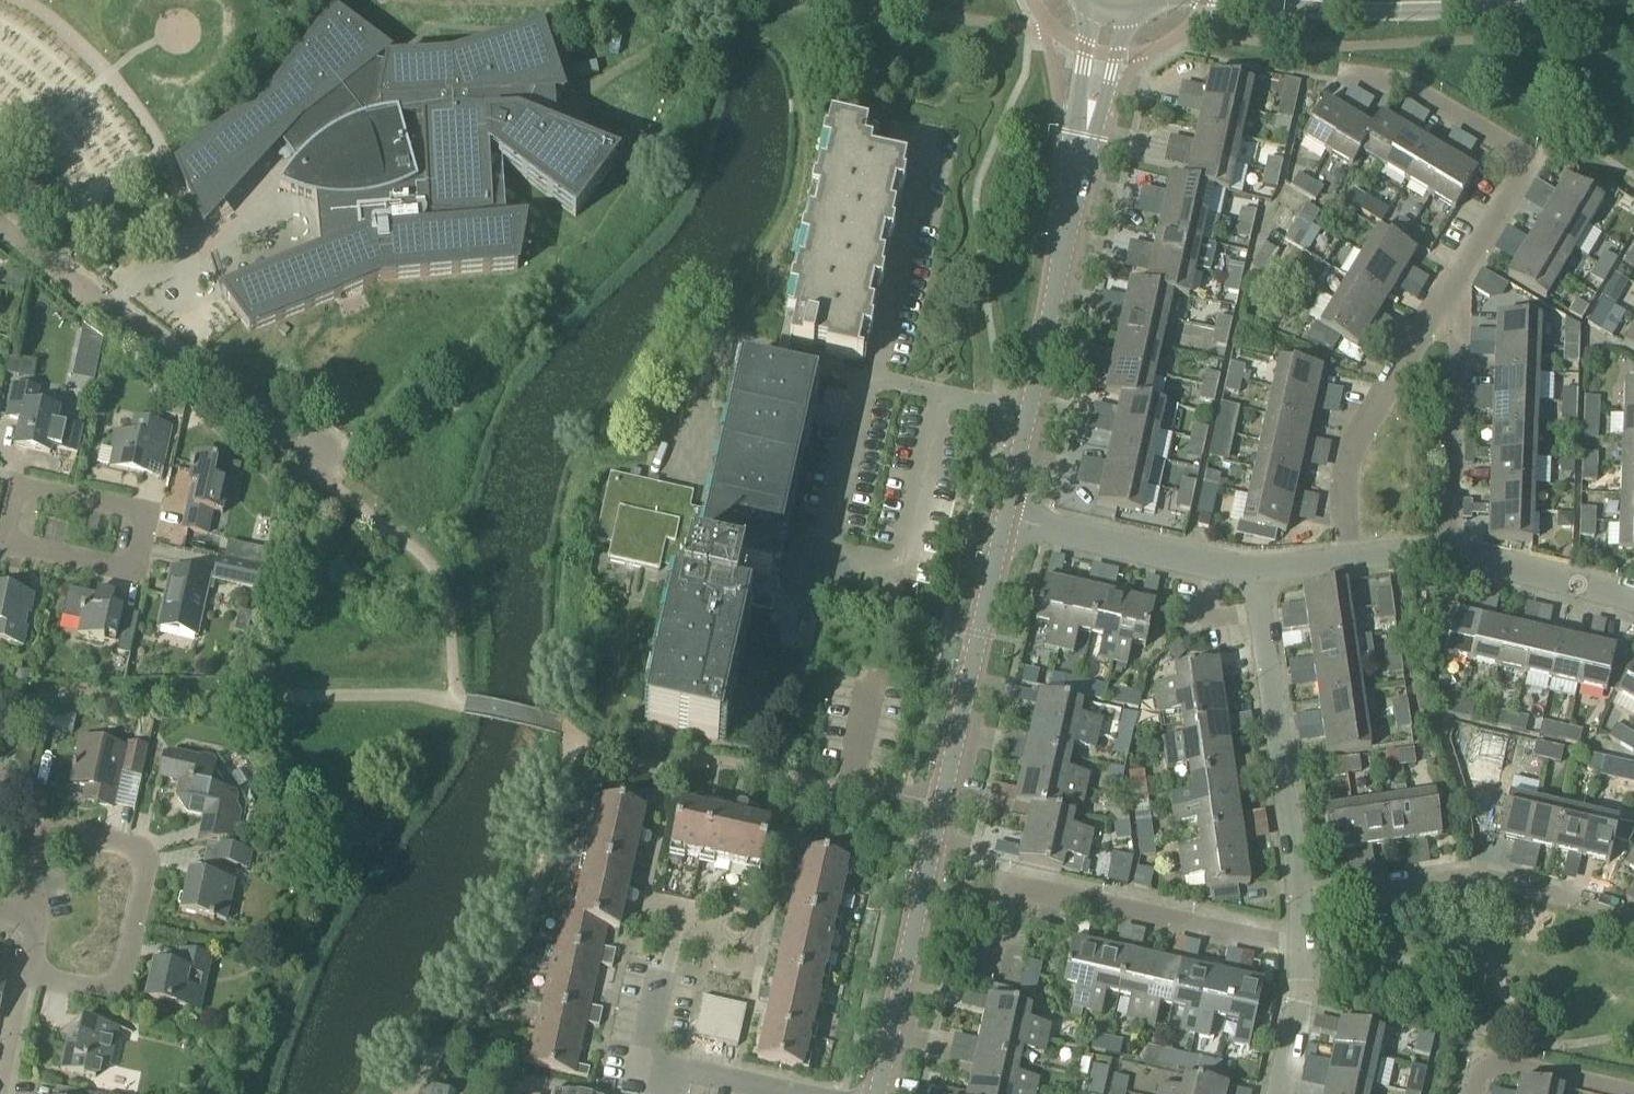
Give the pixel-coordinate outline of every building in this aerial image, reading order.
[(389,53),(332,11),(275,88),(176,166),(194,207),(277,141),(281,147),(288,155),(296,166),(290,173),(285,180),(279,189),(283,192),(293,196),(298,198),(304,200),(310,201),(315,202),(316,210),(319,257),(222,296),(239,319),(252,337),(379,286),(514,274),(524,222),(505,223),(502,164),(574,218),(617,161),(556,137),(553,99),(563,98),(541,31),(530,35),(450,61),(387,65),(387,69),(374,70),(389,53)] [(1209,75),(1203,102),(1246,112),(1252,84),(1209,75)] [(1302,140),(1326,154),(1349,116),(1324,101),(1302,140)] [(1203,102),(1197,129),(1240,139),(1246,112),(1203,102)] [(1279,104),(1276,119),(1292,122),(1295,108),(1279,104)] [(1358,154),(1359,155),(1381,168),(1404,130),(1380,115),(1371,129),(1373,130),(1358,154)] [(1349,116),(1326,154),(1351,169),(1359,155),(1358,154),(1373,130),(1371,129),(1349,116)] [(1292,122),(1276,119),(1273,133),(1289,136),(1292,122)] [(788,348),(856,363),(861,341),(869,343),(871,333),(869,332),(872,316),(867,315),(872,292),(880,294),(882,283),(880,282),(883,267),(878,266),(883,243),(891,245),(893,234),(890,234),(894,217),(889,216),(894,193),(902,195),(904,184),(901,184),(905,166),(900,165),(880,161),(869,159),(871,150),(863,148),(866,132),(828,124),(825,140),(823,139),(820,150),(828,152),(824,174),(817,172),(814,188),(812,188),(809,199),(818,200),(813,223),(806,222),(803,238),(801,238),(798,249),(807,250),(802,272),(796,271),(792,287),(790,286),(788,297),(796,299),(791,323),(794,323),(788,348)] [(1197,129),(1191,155),(1235,165),(1240,139),(1197,129)] [(1404,130),(1381,168),(1405,182),(1428,144),(1404,130)] [(277,141),(194,207),(205,234),(281,147),(277,141)] [(1428,144),(1405,182),(1429,196),(1452,158),(1428,144)] [(1191,155),(1185,182),(1229,192),(1235,165),(1191,155)] [(1267,158),(1264,171),(1281,175),(1283,162),(1267,158)] [(1452,158),(1429,196),(1454,211),(1476,172),(1452,158)] [(1281,175),(1264,171),(1261,187),(1277,191),(1281,175)] [(1290,188),(1302,196),(1310,182),(1298,175),(1290,188)] [(1169,179),(1163,206),(1206,215),(1212,191),(1228,194),(1229,192),(1185,182),(1169,179)] [(1564,180),(1549,205),(1587,227),(1602,203),(1580,190),(1564,180)] [(1580,190),(1602,203),(1607,194),(1586,181),(1580,190)] [(1310,182),(1302,196),(1315,204),(1320,195),(1324,190),(1310,182)] [(1345,204),(1356,211),(1364,197),(1353,190),(1345,204)] [(1357,211),(1380,225),(1388,212),(1365,198),(1357,211)] [(1305,205),(1298,217),(1312,226),(1320,213),(1315,210),(1305,205)] [(1549,205),(1534,230),(1573,252),(1587,227),(1549,205)] [(1163,206),(1157,233),(1201,242),(1206,215),(1163,206)] [(1241,210),(1238,222),(1254,226),(1257,213),(1241,210)] [(1312,226),(1298,217),(1291,230),(1304,239),(1312,226)] [(1391,232),(1403,239),(1411,226),(1400,219),(1391,232)] [(1254,226),(1238,222),(1235,238),(1250,241),(1254,226)] [(1411,226),(1403,239),(1417,247),(1426,234),(1411,226)] [(1534,230),(1520,254),(1558,277),(1573,252),(1534,230)] [(1377,231),(1362,255),(1400,278),(1415,254),(1377,231)] [(1157,233),(1151,260),(1194,269),(1201,242),(1157,233)] [(1265,244),(1257,256),(1271,265),(1278,253),(1265,244)] [(1629,252),(1622,265),(1633,271),(1633,255),(1629,252)] [(1604,253),(1596,266),(1610,274),(1618,261),(1604,253)] [(1520,254),(1507,277),(1545,299),(1558,277),(1520,254)] [(1362,255),(1347,279),(1385,302),(1400,278),(1362,255)] [(1271,265),(1257,256),(1249,269),(1263,278),(1271,265)] [(1151,260),(1145,287),(1188,297),(1194,269),(1151,260)] [(1229,264),(1226,276),(1242,280),(1245,267),(1229,264)] [(1610,274),(1596,266),(1589,278),(1603,286),(1610,274)] [(1242,280),(1226,276),(1223,292),(1239,295),(1242,280)] [(1484,296),(1503,306),(1513,288),(1493,278),(1484,296)] [(1347,279),(1333,302),(1371,325),(1385,302),(1347,279)] [(1129,283),(1123,311),(1166,321),(1172,296),(1188,299),(1188,297),(1145,287),(1129,283)] [(1615,308),(1601,300),(1594,312),(1608,321),(1615,308)] [(1582,322),(1590,309),(1575,301),(1568,314),(1582,322)] [(1371,325),(1333,302),(1318,327),(1356,350),(1371,325)] [(1123,311),(1117,339),(1160,348),(1166,321),(1123,311)] [(1495,317),(1494,346),(1539,347),(1540,319),(1495,317)] [(1217,318),(1214,332),(1230,335),(1233,321),(1217,318)] [(1622,345),(1633,352),(1633,324),(1622,345)] [(83,327),(79,346),(101,351),(103,342),(83,327)] [(1230,335),(1214,332),(1211,346),(1227,349),(1230,335)] [(1564,334),(1563,348),(1579,349),(1580,335),(1564,334)] [(1117,339),(1110,366),(1154,376),(1160,348),(1117,339)] [(1494,346),(1493,374),(1538,375),(1539,347),(1494,346)] [(1579,349),(1563,348),(1563,364),(1579,364),(1579,349)] [(18,379),(22,362),(8,359),(5,376),(18,379)] [(1278,361),(1272,389),(1314,399),(1320,371),(1278,361)] [(1229,364),(1226,379),(1241,383),(1244,367),(1229,364)] [(1154,376),(1110,366),(1104,394),(1121,398),(1121,396),(1148,402),(1154,376)] [(646,726),(717,741),(746,612),(754,578),(770,581),(805,424),(810,404),(814,384),(743,369),(711,515),(689,510),(693,494),(658,486),(610,476),(595,542),(611,545),(607,562),(658,573),(659,567),(687,573),(682,595),(676,594),(675,598),(646,726)] [(1205,373),(1202,386),(1218,390),(1221,376),(1205,373)] [(1493,374),(1492,401),(1537,403),(1538,375),(1493,374)] [(1241,383),(1226,379),(1223,392),(1238,396),(1241,383)] [(1622,414),(1633,414),(1633,385),(1623,385),(1622,414)] [(1218,390),(1202,386),(1199,401),(1215,405),(1218,390)] [(49,455),(58,413),(34,407),(37,392),(14,387),(7,418),(21,421),(15,448),(49,455)] [(1272,389),(1266,416),(1308,425),(1314,399),(1272,389)] [(1561,390),(1561,404),(1578,405),(1578,391),(1561,390)] [(183,420),(186,408),(168,395),(164,416),(183,420)] [(1121,398),(1115,423),(1158,433),(1164,405),(1148,402),(1121,396),(1121,398)] [(1583,398),(1583,412),(1599,413),(1600,398),(1583,398)] [(1492,401),(1491,429),(1535,431),(1537,403),(1492,401)] [(1578,405),(1561,404),(1561,420),(1577,420),(1578,405)] [(1178,435),(1180,412),(1167,411),(1165,434),(1178,435)] [(1599,413),(1583,412),(1582,427),(1598,427),(1599,413)] [(1621,441),(1633,442),(1633,414),(1622,414),(1621,441)] [(1266,416),(1260,443),(1303,452),(1308,425),(1266,416)] [(1217,418),(1214,433),(1229,436),(1233,421),(1217,418)] [(143,475),(145,465),(161,469),(169,428),(134,420),(130,437),(117,434),(109,468),(143,475)] [(1115,423),(1109,451),(1152,461),(1158,433),(1115,423)] [(1193,426),(1190,440),(1206,443),(1209,430),(1193,426)] [(1473,452),(1473,460),(1490,461),(1490,462),(1491,457),(1534,459),(1535,431),(1491,429),(1490,453),(1473,452)] [(1229,436),(1214,433),(1211,446),(1226,450),(1229,436)] [(1206,443),(1190,440),(1187,455),(1203,458),(1206,443)] [(1620,469),(1633,469),(1633,442),(1621,441),(1620,469)] [(1260,443),(1254,470),(1297,480),(1303,452),(1260,443)] [(1464,465),(1472,465),(1472,460),(1473,460),(1473,452),(1473,447),(1465,447),(1464,465)] [(1109,451),(1103,478),(1146,488),(1152,461),(1109,451)] [(1581,453),(1581,467),(1597,468),(1598,454),(1581,453)] [(1490,462),(1489,485),(1533,487),(1534,459),(1491,457),(1490,462)] [(222,515),(229,485),(213,481),(217,463),(195,458),(189,486),(198,488),(195,502),(189,500),(183,530),(207,535),(212,513),(222,515)] [(1560,475),(1574,475),(1575,461),(1560,460),(1560,475)] [(1597,468),(1581,467),(1580,482),(1596,483),(1597,468)] [(1619,496),(1633,497),(1633,469),(1620,469),(1619,496)] [(1254,470),(1248,498),(1291,507),(1297,480),(1254,470)] [(1205,472),(1202,488),(1217,491),(1221,476),(1205,472)] [(1146,488),(1103,478),(1097,505),(1140,515),(1146,488)] [(1181,480),(1178,495),(1194,498),(1197,483),(1181,480)] [(1471,507),(1471,515),(1488,516),(1488,517),(1488,512),(1532,514),(1533,487),(1489,485),(1488,507),(1471,507)] [(1217,491),(1202,488),(1200,501),(1214,504),(1217,491)] [(1194,498),(1178,495),(1175,508),(1191,512),(1194,498)] [(1618,524),(1633,524),(1633,497),(1619,496),(1618,524)] [(1238,524),(1235,536),(1274,545),(1276,532),(1285,534),(1291,507),(1248,498),(1242,525),(1238,524)] [(1462,520),(1470,520),(1470,515),(1471,515),(1471,507),(1471,502),(1463,502),(1462,520)] [(1579,509),(1579,522),(1595,523),(1595,509),(1579,509)] [(1488,517),(1487,541),(1531,542),(1532,514),(1488,512),(1488,517)] [(1556,529),(1572,530),(1573,516),(1557,515),(1556,529)] [(1208,530),(1210,519),(1199,517),(1197,528),(1208,530)] [(1595,523),(1579,522),(1578,538),(1594,539),(1595,523)] [(1618,524),(1618,528),(1608,528),(1608,548),(1617,548),(1617,552),(1633,553),(1633,524),(1618,524)] [(1051,558),(1045,581),(1045,580),(1035,623),(1049,627),(1044,649),(1058,652),(1072,587),(1061,584),(1066,561),(1051,558)] [(239,587),(240,586),(244,587),(248,566),(244,565),(219,559),(214,582),(239,587)] [(1072,587),(1058,652),(1073,655),(1078,633),(1090,636),(1105,569),(1091,566),(1087,590),(1072,587)] [(1105,569),(1090,636),(1102,639),(1097,660),(1112,664),(1126,599),(1114,596),(1119,572),(1105,569)] [(196,637),(209,579),(171,571),(158,628),(196,637)] [(1126,599),(1112,664),(1126,667),(1131,645),(1145,649),(1155,605),(1154,605),(1159,581),(1145,578),(1140,602),(1126,599)] [(1302,590),(1306,617),(1350,612),(1346,583),(1302,590)] [(115,642),(122,613),(111,610),(115,595),(97,591),(96,596),(68,590),(62,618),(81,623),(77,638),(104,644),(105,640),(115,642)] [(21,647),(31,598),(0,591),(0,642),(21,647)] [(1375,594),(1378,608),(1394,606),(1392,591),(1375,594)] [(1394,606),(1378,608),(1380,623),(1396,620),(1394,606)] [(245,635),(250,614),(239,612),(234,632),(245,635)] [(1350,612),(1306,617),(1310,645),(1354,640),(1350,612)] [(1442,656),(1470,662),(1480,619),(1452,612),(1442,656)] [(127,613),(121,637),(120,636),(117,654),(130,656),(133,639),(134,639),(140,616),(127,613)] [(1480,619),(1470,662),(1497,669),(1507,625),(1480,619)] [(1507,625),(1497,669),(1525,675),(1535,632),(1507,625)] [(1535,632),(1525,675),(1551,681),(1561,638),(1535,632)] [(1561,638),(1551,681),(1577,687),(1587,644),(1561,638)] [(1354,640),(1310,645),(1314,673),(1358,666),(1354,640)] [(1167,652),(1177,663),(1189,652),(1185,648),(1179,641),(1167,652)] [(1587,644),(1577,687),(1605,694),(1615,650),(1587,644)] [(1383,648),(1385,662),(1402,660),(1400,646),(1383,648)] [(1402,660),(1385,662),(1387,677),(1404,675),(1402,660)] [(1153,687),(1155,701),(1223,692),(1219,664),(1173,670),(1175,684),(1153,687)] [(14,677),(30,675),(29,665),(13,667),(14,677)] [(1633,705),(1633,665),(1616,695),(1633,705)] [(1358,666),(1314,673),(1318,700),(1362,694),(1358,666)] [(1036,688),(1040,672),(1025,669),(1021,684),(1021,685),(1036,688)] [(1064,694),(1076,697),(1080,682),(1067,679),(1064,694)] [(1080,682),(1076,697),(1104,703),(1107,687),(1080,682)] [(1122,707),(1123,708),(1127,692),(1113,689),(1110,704),(1109,705),(1122,707)] [(1139,711),(1142,695),(1127,692),(1123,708),(1139,711)] [(1223,692),(1155,701),(1158,717),(1180,714),(1181,726),(1227,719),(1223,692)] [(1362,694),(1318,700),(1322,728),(1366,721),(1362,694)] [(1039,695),(1032,723),(1098,737),(1101,722),(1079,718),(1083,704),(1039,695)] [(1442,716),(1457,719),(1461,703),(1446,700),(1442,716)] [(1391,703),(1393,717),(1409,715),(1407,701),(1391,703)] [(1461,703),(1457,719),(1471,722),(1475,707),(1461,703)] [(1497,728),(1512,731),(1515,716),(1500,712),(1497,728)] [(1121,713),(1118,727),(1134,730),(1137,716),(1121,713)] [(1409,715),(1393,717),(1396,732),(1412,730),(1409,715)] [(1515,716),(1512,731),(1525,734),(1529,719),(1515,716)] [(1161,742),(1163,756),(1231,748),(1227,719),(1181,726),(1183,738),(1161,742)] [(1366,721),(1322,728),(1326,755),(1370,750),(1366,721)] [(1032,723),(1026,750),(1070,759),(1072,747),(1094,752),(1098,737),(1032,723)] [(1551,741),(1564,744),(1568,728),(1554,725),(1551,741)] [(1608,739),(1619,746),(1628,732),(1616,725),(1608,739)] [(1134,730),(1118,727),(1115,741),(1131,745),(1134,730)] [(1568,728),(1564,744),(1579,747),(1583,732),(1568,728)] [(1508,739),(1474,731),(1467,763),(1501,771),(1508,739)] [(1619,746),(1633,754),(1633,753),(1633,736),(1628,732),(1619,746)] [(125,750),(81,740),(71,784),(91,789),(87,803),(112,809),(120,775),(142,779),(148,748),(126,743),(125,750)] [(1131,745),(1115,741),(1112,755),(1128,758),(1131,745)] [(1532,758),(1546,762),(1550,746),(1536,743),(1532,758)] [(1550,746),(1546,762),(1561,765),(1564,749),(1550,746)] [(1231,748),(1163,756),(1165,771),(1188,768),(1189,781),(1235,776),(1231,748)] [(1414,749),(1399,752),(1402,768),(1417,766),(1414,749)] [(1026,750),(1020,776),(1085,791),(1088,776),(1067,771),(1070,759),(1026,750)] [(1402,768),(1399,752),(1385,754),(1387,770),(1402,768)] [(234,838),(239,814),(234,806),(236,798),(233,794),(223,791),(214,777),(216,767),(211,760),(203,758),(200,760),(170,754),(164,758),(159,778),(180,783),(177,798),(187,813),(210,818),(204,844),(234,838)] [(1587,772),(1600,774),(1603,758),(1591,756),(1587,772)] [(1359,758),(1345,760),(1347,776),(1362,774),(1359,758)] [(1603,758),(1600,774),(1615,778),(1618,762),(1603,758)] [(1347,776),(1345,760),(1330,762),(1332,778),(1347,776)] [(1123,780),(1125,771),(1109,768),(1106,783),(1122,785),(1123,780)] [(1128,775),(1130,789),(1146,787),(1144,773),(1129,775),(1128,775)] [(1085,791),(1020,776),(1014,804),(1030,808),(1030,807),(1057,813),(1057,812),(1060,800),(1082,805),(1085,791)] [(1169,797),(1171,812),(1238,802),(1235,776),(1189,781),(1191,794),(1169,797)] [(599,800),(585,861),(631,871),(637,846),(647,848),(648,849),(650,841),(650,838),(639,836),(648,795),(613,787),(610,803),(599,800)] [(1146,787),(1130,789),(1132,804),(1148,801),(1146,787)] [(1397,800),(1379,803),(1385,846),(1412,842),(1406,799),(1407,798),(1406,788),(1396,790),(1397,800)] [(1434,795),(1407,798),(1406,799),(1412,842),(1441,838),(1434,795)] [(1498,839),(1526,845),(1536,802),(1508,796),(1498,839)] [(1238,802),(1171,812),(1173,826),(1195,823),(1197,836),(1242,830),(1238,802)] [(1536,802),(1526,845),(1553,851),(1563,809),(1536,802)] [(1379,803),(1352,807),(1358,850),(1385,846),(1379,803)] [(680,807),(674,831),(670,853),(760,873),(764,854),(780,858),(786,830),(745,821),(747,812),(746,809),(739,807),(736,809),(734,819),(680,807)] [(1030,808),(1024,834),(1089,848),(1092,833),(1070,829),(1073,815),(1057,812),(1057,813),(1030,807),(1030,808)] [(1358,850),(1352,807),(1323,811),(1330,854),(1358,850)] [(1111,811),(1113,825),(1129,822),(1127,808),(1111,811)] [(1563,809),(1553,851),(1580,858),(1590,815),(1563,809)] [(1590,815),(1580,858),(1608,864),(1618,821),(1590,815)] [(1129,822),(1113,825),(1115,839),(1131,837),(1129,822)] [(1135,830),(1137,844),(1154,842),(1152,828),(1135,830)] [(1177,852),(1179,866),(1246,857),(1242,830),(1197,836),(1199,848),(1177,852)] [(847,844),(794,833),(788,860),(801,862),(797,878),(788,876),(785,877),(783,884),(785,887),(794,889),(789,912),(836,922),(849,863),(843,862),(847,844)] [(1089,848),(1024,834),(1018,861),(1061,871),(1064,858),(1086,863),(1089,848)] [(1154,842),(1137,844),(1139,859),(1156,857),(1154,842)] [(247,869),(251,852),(219,846),(215,863),(247,869)] [(1633,875),(1633,850),(1623,868),(1633,875)] [(1132,858),(1118,855),(1112,883),(1126,886),(1132,858)] [(1246,857),(1179,866),(1181,881),(1203,878),(1205,892),(1210,891),(1212,904),(1239,900),(1237,887),(1250,885),(1246,857)] [(631,871),(585,861),(572,919),(606,929),(618,931),(624,905),(634,907),(636,908),(638,898),(636,898),(626,896),(631,871)] [(1148,891),(1152,876),(1136,873),(1133,888),(1148,891)] [(226,924),(234,885),(189,875),(181,914),(226,924)] [(836,922),(789,912),(784,937),(774,935),(772,936),(770,943),(772,946),(781,948),(776,972),(822,982),(836,922)] [(606,929),(572,919),(560,917),(554,947),(613,960),(615,952),(602,949),(606,929)] [(1086,1013),(1100,948),(1072,942),(1063,985),(1076,988),(1071,1010),(1086,1013)] [(612,969),(613,960),(554,947),(547,977),(594,987),(598,966),(612,969)] [(1100,948),(1086,1013),(1100,1016),(1105,994),(1117,997),(1127,954),(1100,948)] [(146,1001),(150,1002),(148,1012),(170,1017),(172,1007),(199,1012),(211,959),(180,952),(176,971),(154,966),(146,1001)] [(1127,954),(1117,997),(1130,1000),(1125,1022),(1139,1025),(1154,960),(1127,954)] [(1154,960),(1139,1025),(1154,1028),(1159,1006),(1171,1009),(1181,966),(1154,960)] [(1042,966),(1026,962),(1026,963),(1023,976),(1039,980),(1042,966)] [(1181,966),(1171,1009),(1184,1012),(1179,1034),(1194,1037),(1208,972),(1181,966)] [(822,982),(776,972),(771,996),(761,994),(758,995),(757,1002),(759,1005),(768,1007),(757,1061),(803,1071),(822,982)] [(1208,972),(1194,1037),(1207,1040),(1212,1018),(1225,1021),(1235,978),(1208,972)] [(1023,976),(1020,990),(1036,994),(1039,980),(1023,976)] [(589,1008),(594,987),(547,977),(541,1006),(600,1019),(602,1011),(589,1008)] [(1235,978),(1225,1021),(1237,1024),(1232,1046),(1248,1049),(1263,984),(1235,978)] [(988,1000),(982,1027),(1047,1041),(1050,1027),(1028,1022),(1031,1009),(1013,1005),(1016,992),(991,987),(988,1000)] [(737,1048),(746,1008),(702,998),(693,1038),(737,1048)] [(599,1028),(600,1019),(541,1006),(534,1035),(581,1045),(585,1025),(599,1028)] [(109,1069),(118,1030),(82,1022),(77,1044),(67,1042),(60,1071),(95,1079),(98,1066),(109,1069)] [(1339,1022),(1333,1050),(1376,1060),(1383,1032),(1339,1022)] [(982,1027),(976,1055),(1019,1064),(1022,1051),(1043,1056),(1047,1041),(982,1027)] [(1434,1037),(1435,1033),(1419,1029),(1418,1033),(1413,1054),(1429,1057),(1433,1042),(1434,1037)] [(576,1067),(581,1045),(534,1035),(527,1066),(587,1079),(589,1070),(576,1067)] [(1091,1052),(1104,1055),(1108,1039),(1094,1036),(1091,1052)] [(1108,1039),(1104,1055),(1119,1058),(1123,1042),(1108,1039)] [(1144,1064),(1158,1066),(1162,1050),(1147,1047),(1144,1064)] [(1162,1050),(1158,1066),(1173,1069),(1176,1054),(1162,1050)] [(1333,1050),(1327,1077),(1370,1087),(1376,1060),(1333,1050)] [(970,1081),(1028,1093),(1035,1093),(1038,1081),(1017,1076),(1019,1064),(976,1055),(970,1081)] [(1186,1072),(1212,1078),(1216,1062),(1189,1056),(1186,1072)] [(1093,1067),(1090,1081),(1106,1084),(1110,1070),(1093,1067)] [(1110,1091),(1123,1093),(1126,1093),(1129,1080),(1113,1077),(1110,1091)] [(1323,1093),(1369,1093),(1370,1087),(1327,1077),(1323,1093)] [(1157,1093),(1225,1093),(1226,1087),(1183,1078),(1180,1091),(1158,1087),(1157,1093)] [(1405,1093),(1422,1093),(1424,1083),(1408,1080),(1405,1093)] [(1517,1093),(1562,1093),(1563,1090),(1520,1080),(1517,1093)] [(967,1093),(1028,1093),(970,1081),(967,1093)] [(1090,1081),(1087,1093),(1104,1093),(1106,1084),(1090,1081)]
